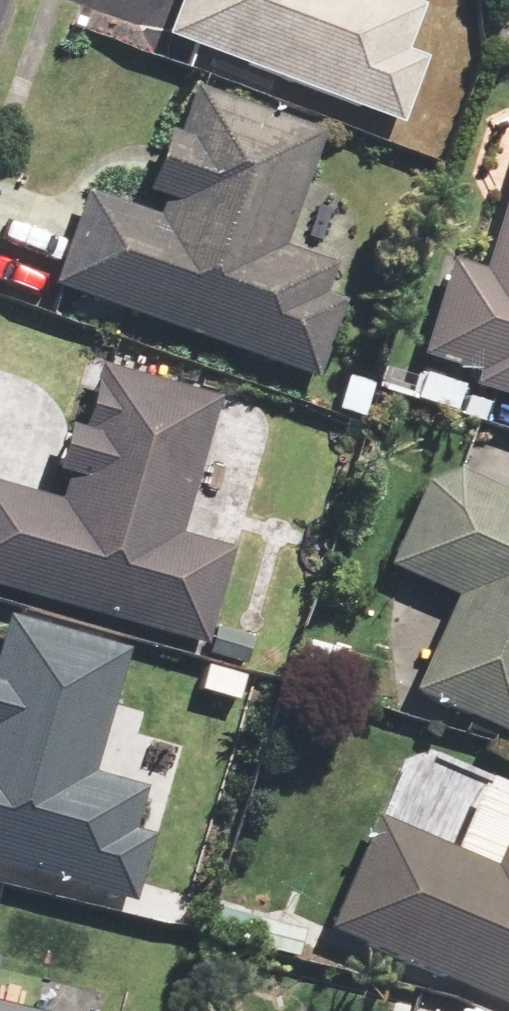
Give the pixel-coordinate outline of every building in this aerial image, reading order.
[(164,32),(395,119),(420,55),(403,49),(420,2),(415,0),(176,0),(164,32)] [(86,191),(54,282),(316,375),(342,300),(323,293),(333,264),(283,247),(325,131),(195,85),(178,133),(167,129),(147,187),(159,192),(151,214),(86,191)] [(483,270),(455,261),(425,356),(472,371),(468,382),(508,395),(508,185),(483,270)] [(203,643),(231,548),(179,533),(218,396),(95,361),(56,498),(0,482),(0,585),(203,643)] [(453,467),(429,480),(391,565),(457,594),(413,691),(508,733),(508,492),(453,467)] [(131,901),(151,833),(133,827),(145,785),(91,770),(127,647),(3,611),(0,620),(0,864),(131,901)] [(330,927),(508,1003),(508,841),(498,866),(378,815),(330,927)] [(0,1002),(0,1010),(36,1010),(0,1002)]
